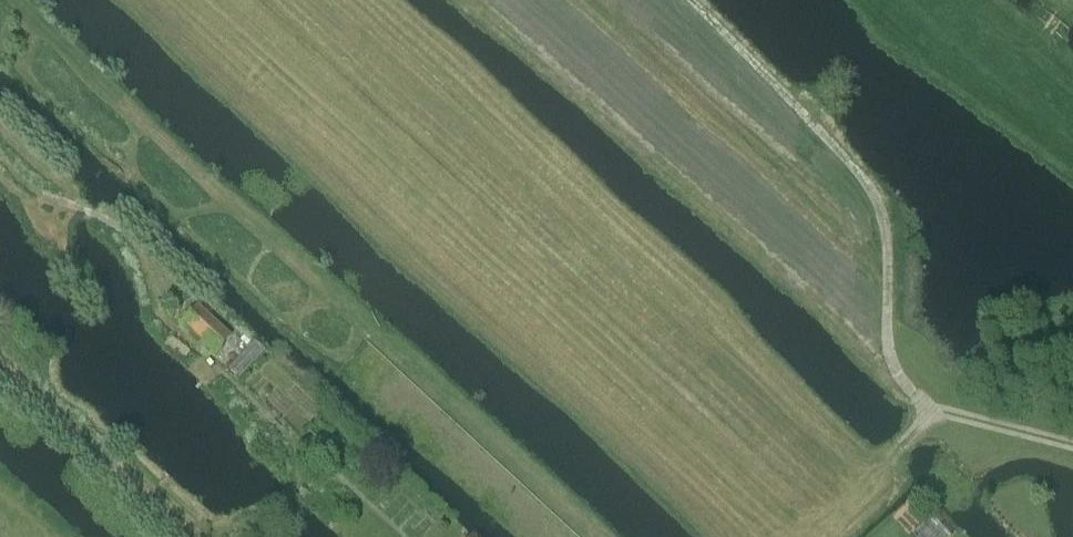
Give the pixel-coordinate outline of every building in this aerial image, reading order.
[(233,337),(199,306),(183,324),(217,355),(233,337)]
